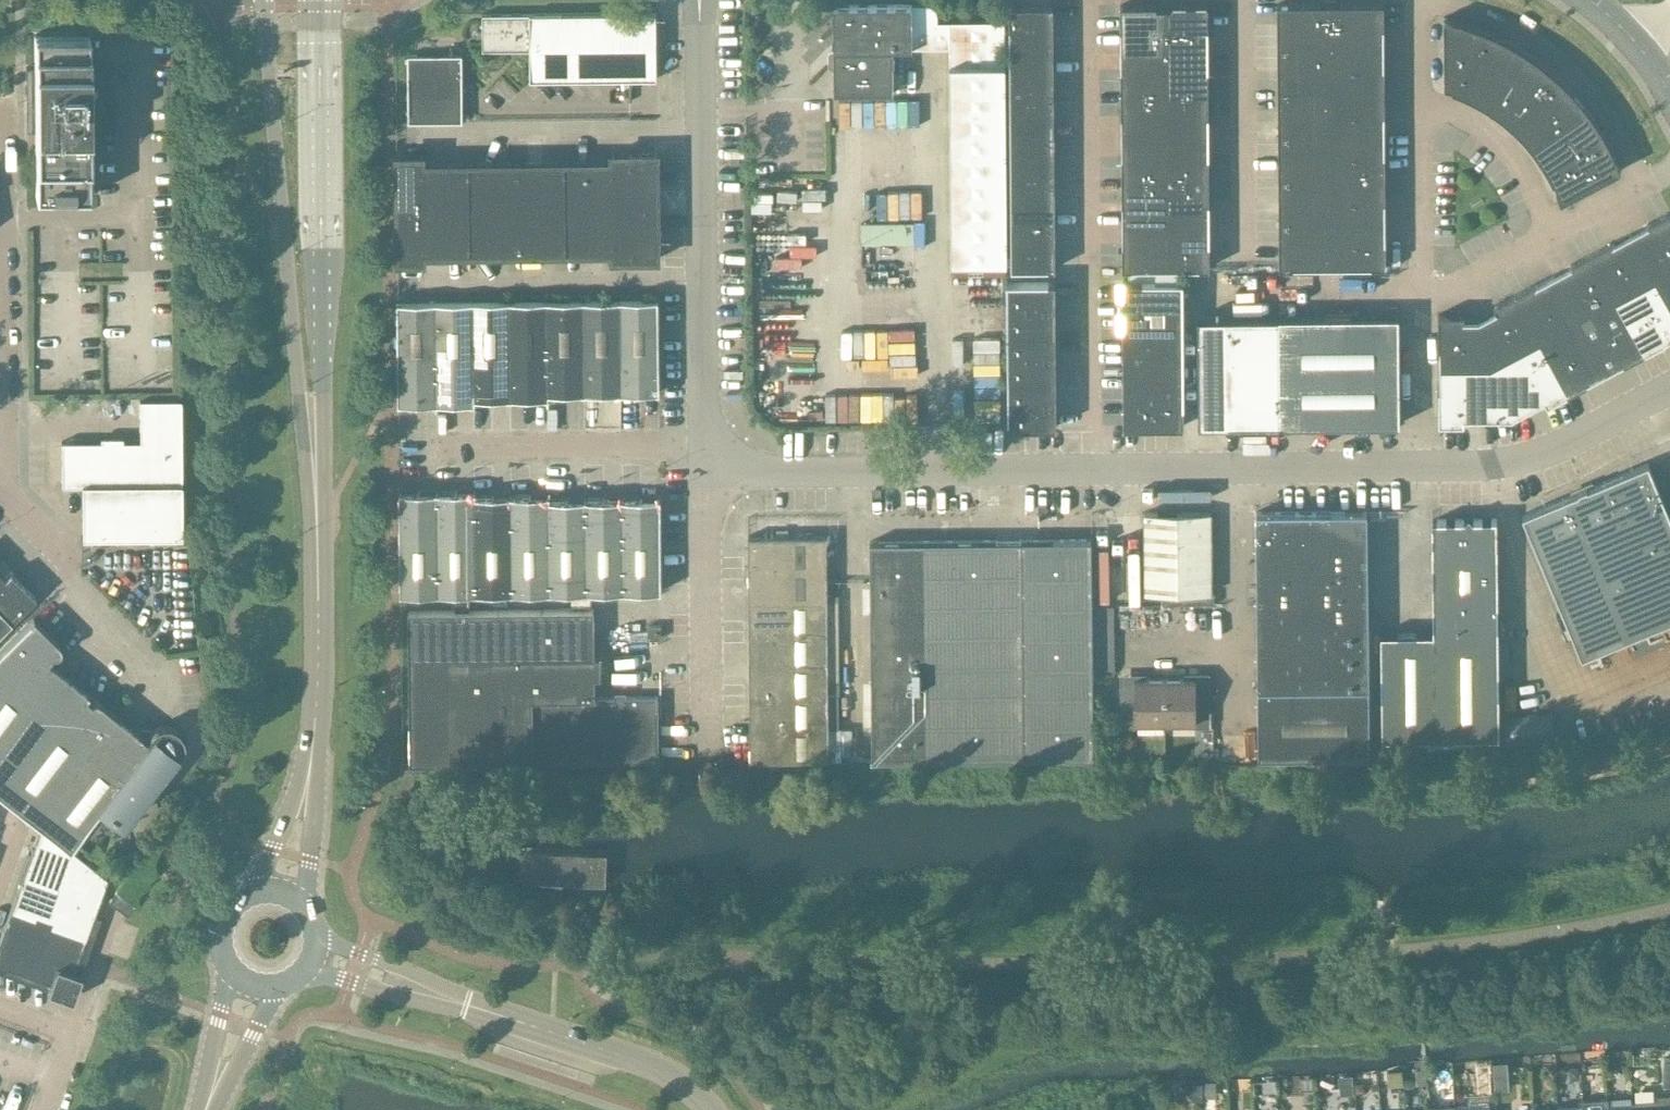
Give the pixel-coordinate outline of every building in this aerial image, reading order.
[(1331,25),(1331,2),(1278,3),(1278,25),(1331,25)] [(1385,46),(1384,2),(1331,2),(1331,25),(1331,47),(1385,46)] [(1180,135),(1179,3),(1173,3),(1173,6),(1156,6),(1156,4),(1121,4),(1122,135),(1165,135),(1180,135)] [(1209,135),(1208,3),(1179,3),(1180,135),(1209,135)] [(1006,262),(1005,21),(938,22),(938,13),(938,11),(937,9),(936,7),(934,6),(933,5),(931,4),(929,4),(834,4),(835,49),(832,49),(830,51),(830,62),(832,64),(835,64),(835,91),(894,90),(894,48),(951,47),(952,262),(1006,262)] [(1055,267),(1054,136),(1053,4),(1010,5),(1011,267),(1055,267)] [(657,78),(656,12),(483,13),(483,49),(531,49),(531,79),(657,78)] [(1460,92),(1486,29),(1478,26),(1470,23),(1462,21),(1453,18),(1445,16),(1445,85),(1453,87),(1452,88),(1460,92)] [(1331,47),(1331,25),(1278,25),(1278,47),(1331,47)] [(1488,106),(1524,49),(1517,45),(1509,40),(1502,36),(1494,33),(1486,29),(1460,92),(1472,97),(1477,100),(1482,103),(1488,106)] [(114,130),(114,67),(88,67),(88,33),(35,34),(35,67),(26,67),(26,131),(36,131),(36,194),(89,194),(89,130),(114,130)] [(1385,90),(1385,68),(1385,46),(1331,47),(1331,69),(1332,90),(1385,90)] [(1331,69),(1331,47),(1278,47),(1278,69),(1331,69)] [(1512,125),(1558,75),(1552,69),(1545,64),(1538,59),(1531,54),(1524,49),(1488,106),(1493,109),(1498,113),(1503,117),(1512,125)] [(463,121),(463,54),(409,54),(409,121),(463,121)] [(1332,90),(1331,69),(1278,69),(1278,91),(1332,90)] [(1533,147),(1587,107),(1582,100),(1576,93),(1570,87),(1564,81),(1558,75),(1512,125),(1517,129),(1521,133),(1525,138),(1529,143),(1533,147)] [(1332,112),(1332,90),(1278,91),(1278,113),(1332,112)] [(1385,134),(1385,110),(1385,90),(1332,90),(1332,112),(1332,134),(1385,134)] [(1592,114),(1587,107),(1533,147),(1537,152),(1540,157),(1543,163),(1546,168),(1549,173),(1610,143),(1606,135),(1601,128),(1597,121),(1592,114)] [(1332,134),(1332,112),(1278,113),(1279,134),(1332,134)] [(1332,156),(1332,134),(1279,134),(1279,156),(1332,156)] [(1385,177),(1385,134),(1332,134),(1332,156),(1332,178),(1385,177)] [(1166,179),(1165,135),(1122,135),(1122,179),(1166,179)] [(1209,135),(1180,135),(1165,135),(1166,179),(1166,222),(1210,222),(1209,135)] [(1561,201),(1621,169),(1617,158),(1615,153),(1610,143),(1549,173),(1553,181),(1555,180),(1558,188),(1556,188),(1561,201)] [(659,258),(658,153),(613,154),(613,162),(590,162),(590,206),(591,250),(614,250),(614,258),(659,258)] [(423,260),(422,208),(447,207),(446,163),(423,164),(423,156),(398,156),(399,260),(423,260)] [(1332,178),(1332,156),(1279,156),(1279,178),(1332,178)] [(566,206),(566,162),(542,163),(543,207),(566,206)] [(590,206),(590,162),(566,162),(566,206),(590,206)] [(471,207),(470,163),(446,163),(447,207),(471,207)] [(519,207),(518,163),(470,163),(471,207),(519,207)] [(543,207),(542,163),(518,163),(519,207),(543,207)] [(1386,221),(1386,198),(1385,177),(1332,178),(1332,199),(1332,221),(1386,221)] [(1332,199),(1332,178),(1279,178),(1279,200),(1332,199)] [(1166,222),(1166,179),(1122,179),(1122,222),(1166,222)] [(1332,221),(1332,199),(1279,200),(1279,221),(1332,221)] [(567,250),(566,206),(543,207),(543,251),(567,250)] [(591,250),(590,206),(566,206),(567,250),(591,250)] [(447,252),(447,207),(422,208),(423,260),(424,260),(424,252),(447,252)] [(471,251),(471,207),(447,207),(447,252),(471,251)] [(543,207),(519,207),(471,207),(471,251),(543,251),(543,207)] [(1649,222),(1649,223),(1631,233),(1657,282),(1669,275),(1669,211),(1649,222)] [(1333,243),(1332,221),(1279,221),(1279,243),(1333,243)] [(1386,265),(1386,243),(1386,221),(1332,221),(1333,243),(1333,266),(1386,265)] [(1166,267),(1166,222),(1122,222),(1123,267),(1166,267)] [(1210,266),(1210,222),(1166,222),(1166,267),(1210,266)] [(1657,282),(1631,233),(1612,242),(1612,241),(1592,252),(1619,302),(1657,282)] [(1333,266),(1333,243),(1279,243),(1279,266),(1333,266)] [(1619,302),(1592,252),(1571,263),(1572,264),(1554,273),(1580,323),(1619,302)] [(1580,323),(1554,273),(1535,283),(1535,282),(1515,293),(1542,343),(1580,323)] [(1657,282),(1669,306),(1669,275),(1657,282)] [(1183,304),(1183,279),(1123,280),(1123,305),(1183,304)] [(1056,425),(1056,353),(1055,280),(1007,280),(1008,426),(1056,425)] [(1657,282),(1619,302),(1645,352),(1665,341),(1665,340),(1669,337),(1669,306),(1657,282)] [(1542,343),(1515,293),(1495,304),(1497,309),(1479,318),(1496,367),(1542,343)] [(622,392),(621,298),(584,299),(585,393),(587,393),(588,392),(621,392),(622,392)] [(660,392),(659,298),(621,298),(622,392),(625,392),(625,391),(657,391),(657,392),(660,392)] [(548,392),(547,299),(510,300),(511,399),(511,398),(546,397),(546,398),(550,398),(549,392),(548,392)] [(585,393),(584,299),(547,299),(548,392),(549,392),(584,392),(584,393),(585,393)] [(437,404),(436,300),(397,301),(398,404),(401,404),(401,403),(435,402),(435,404),(437,404)] [(474,398),(473,300),(436,300),(437,404),(438,404),(438,403),(471,402),(471,403),(475,403),(475,398),(474,398)] [(511,399),(510,300),(473,300),(474,398),(475,398),(506,398),(506,399),(511,399)] [(1645,352),(1619,302),(1580,323),(1606,371),(1624,362),(1625,362),(1645,352)] [(1183,328),(1183,304),(1123,305),(1123,328),(1183,328)] [(1496,367),(1479,318),(1463,318),(1463,313),(1439,313),(1439,347),(1440,347),(1440,367),(1496,367)] [(1400,423),(1399,314),(1224,315),(1225,424),(1400,423)] [(1606,371),(1580,323),(1542,343),(1568,392),(1588,382),(1588,381),(1606,371)] [(1184,352),(1183,328),(1123,328),(1123,352),(1184,352)] [(1496,367),(1440,367),(1440,422),(1465,422),(1465,417),(1513,417),(1545,398),(1548,403),(1568,392),(1542,343),(1496,367)] [(1184,376),(1184,352),(1123,352),(1123,376),(1154,376),(1184,376)] [(1154,400),(1154,376),(1123,376),(1123,400),(1154,400)] [(1184,425),(1184,376),(1154,376),(1154,400),(1154,425),(1184,425)] [(180,489),(180,399),(138,399),(138,441),(60,441),(61,485),(80,485),(80,537),(181,536),(180,489)] [(1154,425),(1154,400),(1123,400),(1124,425),(1154,425)] [(1583,489),(1524,514),(1583,655),(1669,619),(1669,514),(1648,462),(1583,489)] [(402,490),(399,490),(400,593),(439,592),(455,592),(455,608),(469,608),(469,592),(475,592),(512,591),(549,591),(586,590),(623,590),(660,590),(661,590),(659,496),(656,496),(656,497),(624,497),(624,496),(621,496),(620,496),(620,497),(588,498),(588,497),(584,497),(583,497),(583,498),(550,498),(550,493),(547,493),(547,494),(516,494),(515,493),(511,493),(511,494),(476,495),(476,490),(473,490),(473,491),(440,491),(440,490),(437,490),(437,491),(402,491),(402,490)] [(1369,687),(1367,511),(1367,510),(1256,511),(1258,756),(1369,754),(1369,687)] [(1212,592),(1211,512),(1211,511),(1145,511),(1145,592),(1212,592)] [(1499,736),(1497,518),(1432,519),(1433,632),(1381,633),(1382,738),(1499,736)] [(827,567),(827,535),(748,535),(748,568),(827,567)] [(1094,757),(1092,538),(870,540),(872,759),(1094,757)] [(827,599),(827,581),(827,567),(748,568),(749,600),(827,599)] [(34,595),(9,571),(4,577),(0,573),(0,629),(34,595)] [(827,630),(827,599),(749,600),(749,631),(827,630)] [(1115,670),(1115,606),(1094,606),(1095,670),(1115,670)] [(594,696),(594,608),(469,608),(455,608),(408,608),(411,762),(658,760),(658,696),(594,696)] [(148,733),(145,737),(47,660),(52,653),(54,654),(55,653),(57,653),(58,652),(59,651),(60,649),(60,647),(60,646),(59,644),(58,643),(32,617),(0,649),(0,792),(41,824),(41,825),(85,860),(93,851),(95,853),(154,778),(152,776),(158,769),(163,773),(179,753),(181,751),(182,748),(182,745),(183,743),(182,740),(182,737),(181,734),(179,732),(178,730),(175,728),(173,726),(171,725),(168,724),(165,724),(162,724),(160,725),(157,725),(154,727),(152,728),(150,730),(148,733)] [(660,637),(660,624),(647,624),(647,637),(660,637)] [(828,662),(827,630),(749,631),(749,663),(828,662)] [(828,694),(828,662),(749,663),(749,694),(828,694)] [(1209,727),(1209,687),(1194,687),(1194,677),(1163,678),(1163,721),(1194,721),(1194,727),(1209,727)] [(1163,721),(1163,678),(1132,678),(1132,689),(1117,689),(1117,728),(1136,728),(1136,722),(1163,721)] [(828,726),(828,694),(749,694),(750,726),(828,726)] [(828,759),(828,726),(750,726),(750,760),(828,759)] [(98,900),(107,877),(85,860),(41,825),(40,824),(0,936),(0,967),(6,969),(7,967),(49,982),(46,989),(71,998),(80,974),(73,971),(98,900)] [(523,844),(520,885),(606,891),(609,850),(523,844)] [(135,904),(117,890),(108,900),(127,915),(135,904)] [(1386,917),(1378,918),(1379,926),(1387,925),(1386,917)] [(1507,1060),(1493,1061),(1493,1072),(1508,1071),(1507,1060)] [(1578,1066),(1569,1067),(1569,1073),(1573,1076),(1578,1076),(1578,1066)] [(1426,1069),(1417,1069),(1417,1083),(1427,1083),(1426,1069)] [(1436,1069),(1428,1070),(1429,1077),(1437,1077),(1436,1069)] [(1484,1072),(1480,1075),(1480,1081),(1485,1083),(1490,1080),(1489,1074),(1484,1072)] [(1402,1074),(1389,1074),(1389,1081),(1396,1088),(1402,1088),(1402,1074)] [(1352,1075),(1338,1076),(1339,1086),(1352,1085),(1352,1075)] [(1214,1082),(1203,1082),(1204,1097),(1214,1097),(1214,1082)] [(1360,1083),(1354,1083),(1355,1093),(1364,1092),(1364,1086),(1360,1083)] [(1655,1094),(1656,1099),(1632,1100),(1632,1109),(1669,1109),(1669,1094),(1655,1094)] [(1632,1100),(1631,1100),(1631,1109),(1617,1109),(1632,1109),(1632,1100)]
